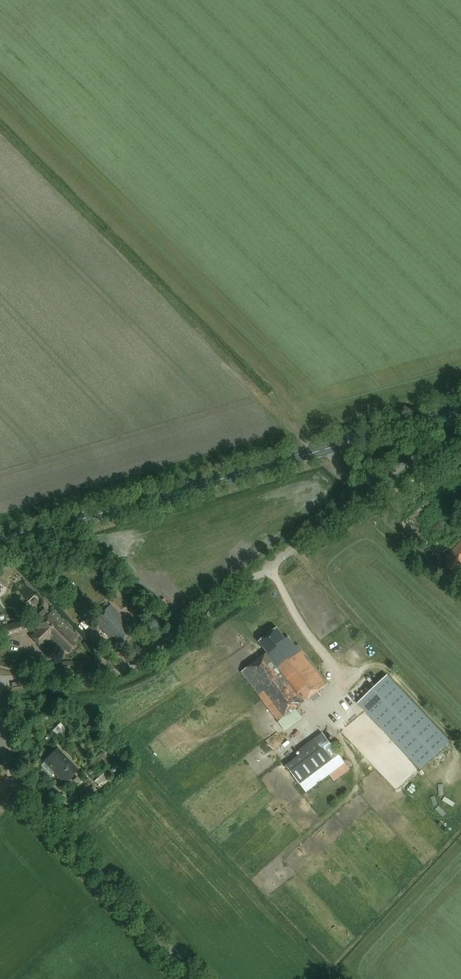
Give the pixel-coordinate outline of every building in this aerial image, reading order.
[(444,560),(447,562),(446,564),(453,571),(455,570),(458,573),(460,569),(460,542),(444,560)] [(122,645),(132,635),(126,629),(128,626),(122,620),(124,618),(112,606),(95,621),(111,638),(114,636),(122,645)] [(44,608),(32,620),(38,626),(38,627),(40,629),(33,636),(42,645),(49,639),(52,641),(53,640),(57,643),(55,645),(62,652),(66,648),(68,650),(76,643),(74,640),(77,638),(71,632),(72,631),(53,611),(50,614),(44,608)] [(22,620),(4,626),(9,640),(27,634),(22,620)] [(270,654),(244,674),(281,723),(330,685),(300,646),(297,647),(290,638),(288,640),(279,629),(261,643),(270,654)] [(420,770),(450,742),(387,675),(358,703),(420,770)] [(96,730),(99,727),(91,719),(88,722),(96,730)] [(56,735),(60,732),(60,733),(65,729),(60,724),(56,728),(53,731),(56,735)] [(301,756),(285,767),(305,794),(344,764),(321,734),(298,752),(301,756)] [(79,770),(58,749),(45,762),(46,762),(43,766),(48,771),(51,768),(66,783),(79,770)]
